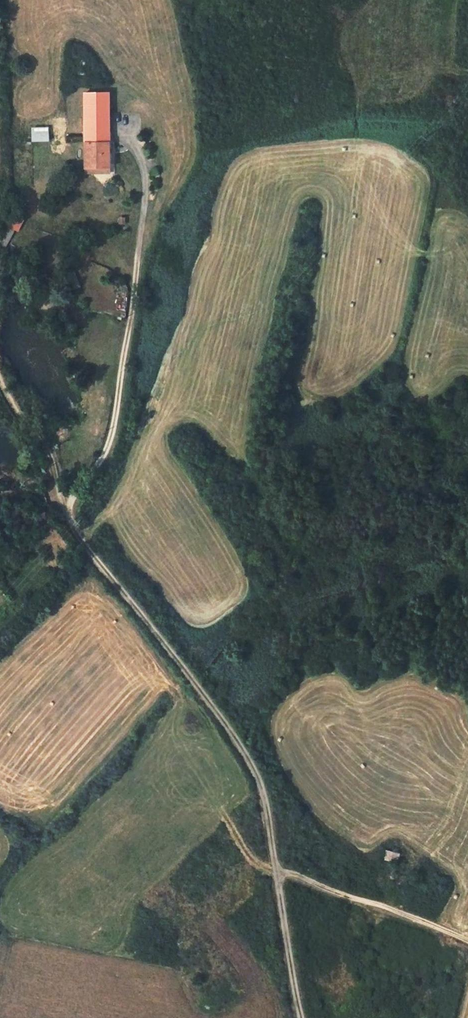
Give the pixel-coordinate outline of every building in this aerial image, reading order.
[(84,92),(88,166),(112,165),(109,91),(84,92)] [(30,127),(31,142),(49,142),(48,126),(30,127)] [(7,212),(2,223),(15,230),(19,232),(24,220),(7,212)] [(5,248),(15,230),(2,223),(0,226),(0,245),(5,248)] [(401,854),(387,851),(385,859),(398,863),(401,854)]
